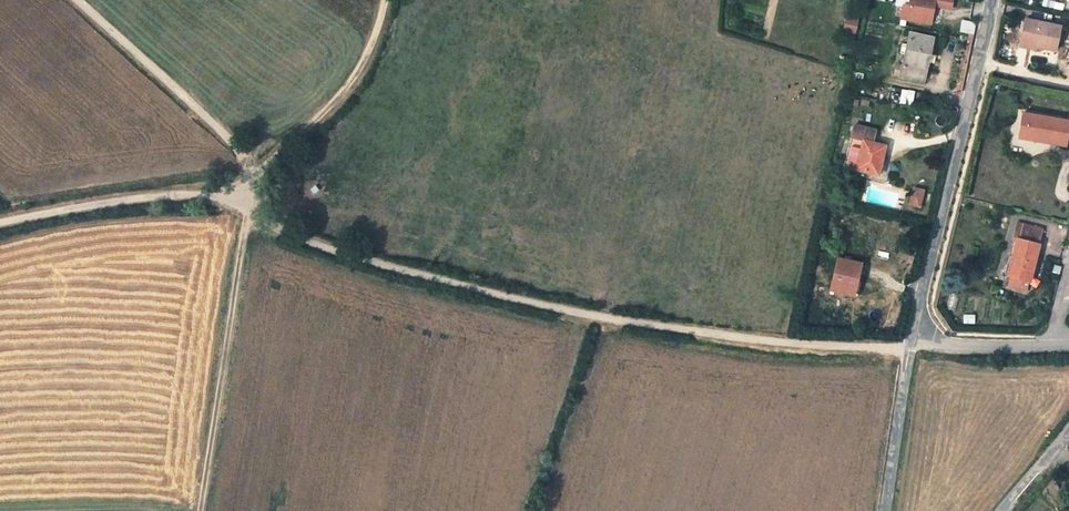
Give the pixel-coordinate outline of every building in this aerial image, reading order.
[(969,0),(967,0),(927,0),(925,8),(919,7),(916,20),(946,26),(950,7),(967,11),(969,0)] [(858,32),(858,19),(845,18),(845,32),(858,32)] [(1045,46),(1054,47),(1053,51),(1068,54),(1068,30),(1048,26),(1045,46)] [(951,40),(929,36),(922,66),(914,64),(911,75),(941,81),(951,40)] [(1053,51),(1054,47),(1045,46),(1044,55),(1052,56),(1053,51)] [(1040,110),(1036,127),(1044,129),(1042,140),(1068,145),(1068,116),(1040,110)] [(1042,140),(1044,129),(1036,127),(1033,138),(1042,140)] [(889,132),(868,128),(857,173),(869,175),(870,172),(889,177),(892,162),(896,163),(899,148),(887,146),(889,132)] [(943,191),(931,189),(927,205),(939,207),(943,191)] [(1042,283),(1052,246),(1051,246),(1055,231),(1030,225),(1026,239),(1030,240),(1024,259),(1021,258),(1016,276),(1024,278),(1021,289),(1038,294),(1041,283),(1042,283)] [(857,298),(866,263),(839,256),(830,292),(857,298)]
